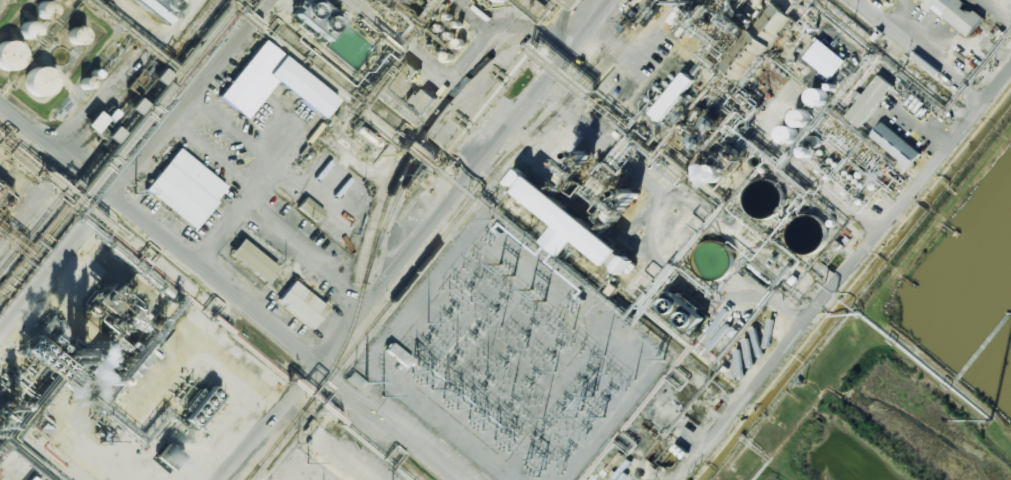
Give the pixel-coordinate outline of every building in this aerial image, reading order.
[(315,0),(302,0),(291,18),(329,40),(342,16),(315,0)] [(584,0),(563,0),(576,10),(584,0)] [(757,112),(750,78),(756,58),(758,54),(767,52),(793,17),(772,2),(744,40),(738,36),(753,16),(742,18),(740,10),(747,0),(714,0),(705,13),(688,0),(683,0),(683,4),(683,3),(674,15),(676,24),(681,25),(682,31),(725,62),(717,92),(721,91),(724,93),(722,95),(753,118),(757,112)] [(968,31),(928,0),(966,0),(983,13),(968,31)] [(5,68),(11,64),(14,58),(14,51),(10,45),(3,42),(0,42),(0,69),(5,68)] [(266,69),(279,54),(331,98),(318,113),(266,69)] [(382,86),(396,98),(420,71),(406,59),(382,86)] [(28,69),(22,73),(19,79),(19,86),(23,92),(30,95),(37,94),(43,90),(46,84),(45,77),(41,71),(35,68),(28,69)] [(651,109),(681,71),(692,80),(662,118),(651,109)] [(423,116),(437,97),(425,88),(419,97),(410,90),(402,101),(423,116)] [(105,118),(95,111),(84,126),(94,133),(105,118)] [(917,151),(907,164),(868,133),(878,120),(917,151)] [(777,132),(785,144),(798,136),(790,124),(777,132)] [(142,186),(176,145),(223,184),(188,225),(142,186)] [(719,165),(703,167),(705,183),(721,181),(719,165)] [(527,180),(613,255),(600,270),(514,195),(527,180)] [(323,211),(304,197),(296,208),(315,222),(323,211)] [(273,266),(260,283),(223,253),(236,236),(273,266)] [(617,268),(625,274),(634,261),(626,255),(617,268)] [(322,303),(306,323),(275,298),(291,278),(322,303)] [(221,395),(208,384),(181,419),(195,429),(221,395)]
